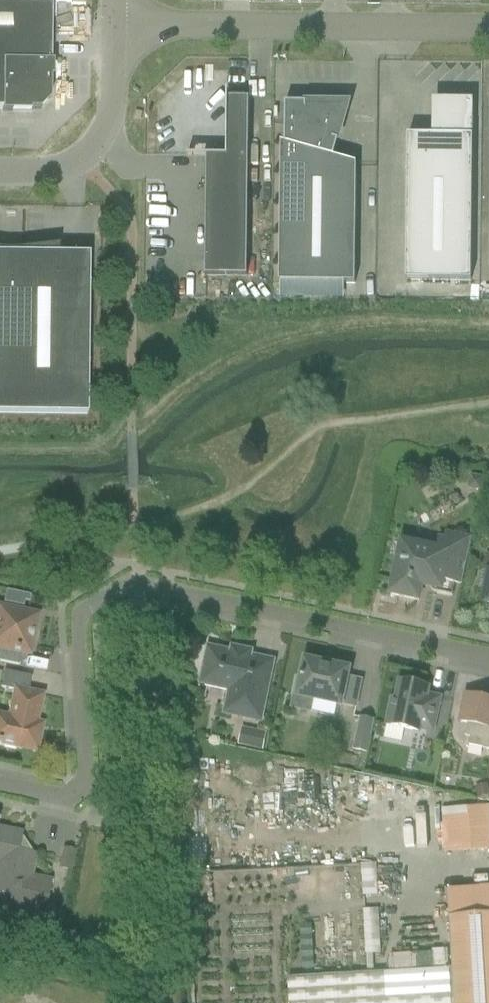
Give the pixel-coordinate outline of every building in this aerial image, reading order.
[(2,109),(2,111),(12,111),(12,109),(41,109),(41,107),(51,97),(51,67),(53,67),(53,61),(51,61),(52,2),(0,1),(0,109),(2,109)] [(206,276),(226,277),(248,276),(250,99),(228,99),(229,92),(227,92),(227,156),(187,155),(187,157),(207,157),(206,276)] [(407,281),(472,282),(473,101),(433,101),(433,136),(408,136),(407,281)] [(280,223),(356,224),(357,164),(334,158),(339,141),(334,140),(336,132),(341,133),(349,104),(319,104),(319,109),(307,108),(307,104),(286,103),(285,144),(281,143),(280,223)] [(280,223),(279,283),(355,284),(356,224),(280,223)] [(86,414),(88,254),(58,254),(57,247),(58,247),(58,246),(14,251),(3,251),(0,250),(0,413),(86,414)] [(470,481),(468,489),(482,491),(484,478),(471,475),(470,481)] [(391,591),(390,595),(399,597),(419,601),(422,588),(423,583),(431,585),(430,586),(430,587),(431,588),(431,589),(432,590),(433,591),(434,592),(453,596),(455,584),(462,585),(471,540),(446,534),(444,541),(438,539),(436,549),(411,544),(401,542),(398,558),(391,591)] [(6,590),(3,602),(24,607),(25,601),(30,602),(31,595),(22,593),(6,590)] [(19,666),(21,653),(29,654),(32,640),(34,629),(38,615),(18,610),(0,607),(0,662),(19,666)] [(226,713),(261,720),(273,662),(250,657),(251,653),(233,649),(232,653),(209,648),(202,681),(231,687),(226,713)] [(291,708),(311,712),(314,699),(341,705),(342,704),(356,707),(358,700),(362,681),(347,678),(349,670),(305,661),(301,679),(298,679),(294,698),(291,708)] [(36,751),(42,724),(36,723),(42,695),(28,692),(31,677),(4,671),(1,687),(15,691),(12,706),(9,705),(7,717),(0,716),(0,746),(15,749),(15,747),(36,751)] [(414,728),(434,732),(441,698),(428,695),(430,687),(399,680),(395,699),(392,698),(386,725),(413,731),(414,728)] [(460,722),(468,724),(465,736),(483,740),(482,749),(488,750),(488,700),(481,698),(482,694),(471,692),(470,696),(466,695),(462,714),(460,722)] [(362,717),(354,750),(363,753),(361,762),(363,762),(365,763),(374,720),(362,717)] [(243,728),(239,745),(263,751),(267,733),(243,728)] [(476,787),(479,799),(488,796),(488,789),(487,784),(476,787)] [(442,809),(444,849),(467,847),(488,846),(488,806),(465,807),(442,809)] [(44,915),(52,880),(32,876),(37,853),(22,851),(20,846),(23,832),(0,828),(0,893),(3,898),(1,906),(44,915)] [(59,867),(71,870),(75,852),(63,849),(59,867)] [(288,978),(290,1002),(488,1002),(488,915),(449,917),(452,968),(377,973),(369,973),(308,977),(288,978)] [(409,954),(411,969),(434,968),(432,952),(409,954)]
